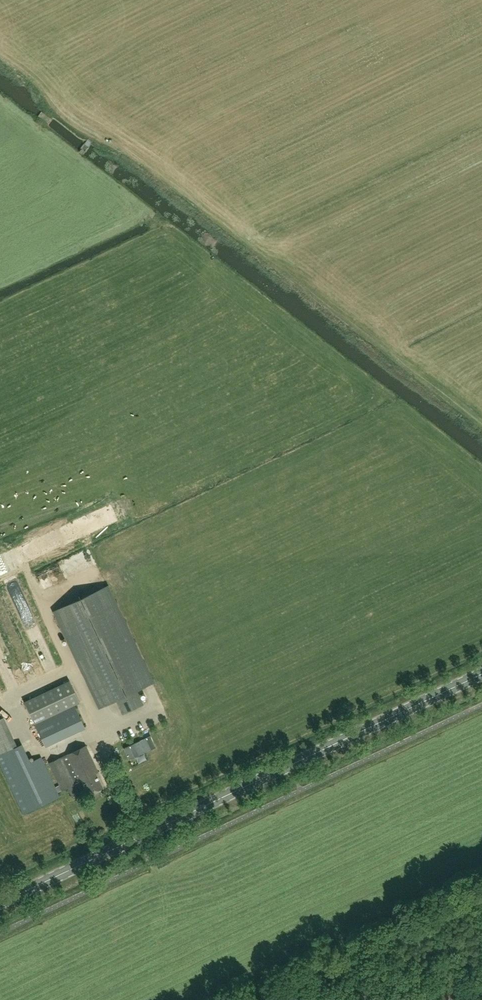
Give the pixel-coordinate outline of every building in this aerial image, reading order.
[(109,585),(53,612),(98,710),(116,702),(123,715),(144,705),(138,692),(155,683),(109,585)] [(80,702),(70,680),(24,702),(35,724),(80,702)] [(62,737),(52,716),(35,724),(45,745),(62,737)] [(41,757),(30,762),(22,744),(15,748),(1,719),(0,719),(0,763),(24,814),(60,796),(58,791),(62,789),(82,780),(89,794),(104,787),(97,773),(99,772),(86,744),(49,762),(60,784),(55,786),(41,757)] [(62,737),(43,747),(46,753),(65,743),(62,737)]
